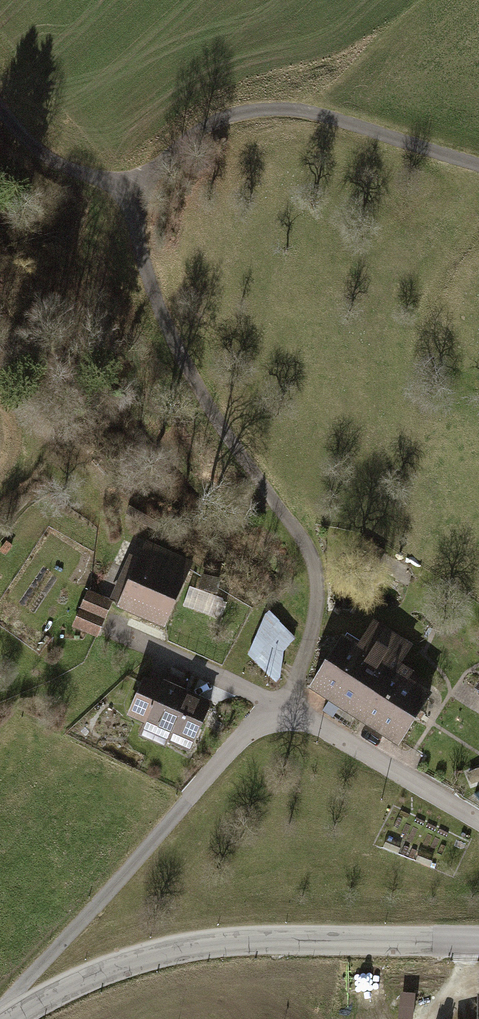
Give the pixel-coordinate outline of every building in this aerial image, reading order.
[(122,621),(171,640),(189,591),(141,573),(122,621)] [(114,610),(92,601),(78,634),(101,643),(114,610)] [(244,645),(270,673),(304,642),(278,614),(244,645)] [(347,647),(314,701),(404,755),(436,702),(410,687),(416,679),(402,670),(414,649),(375,626),(358,654),(347,647)] [(162,693),(147,686),(128,727),(145,734),(141,743),(168,756),(170,751),(194,762),(217,712),(164,688),(162,693)]
